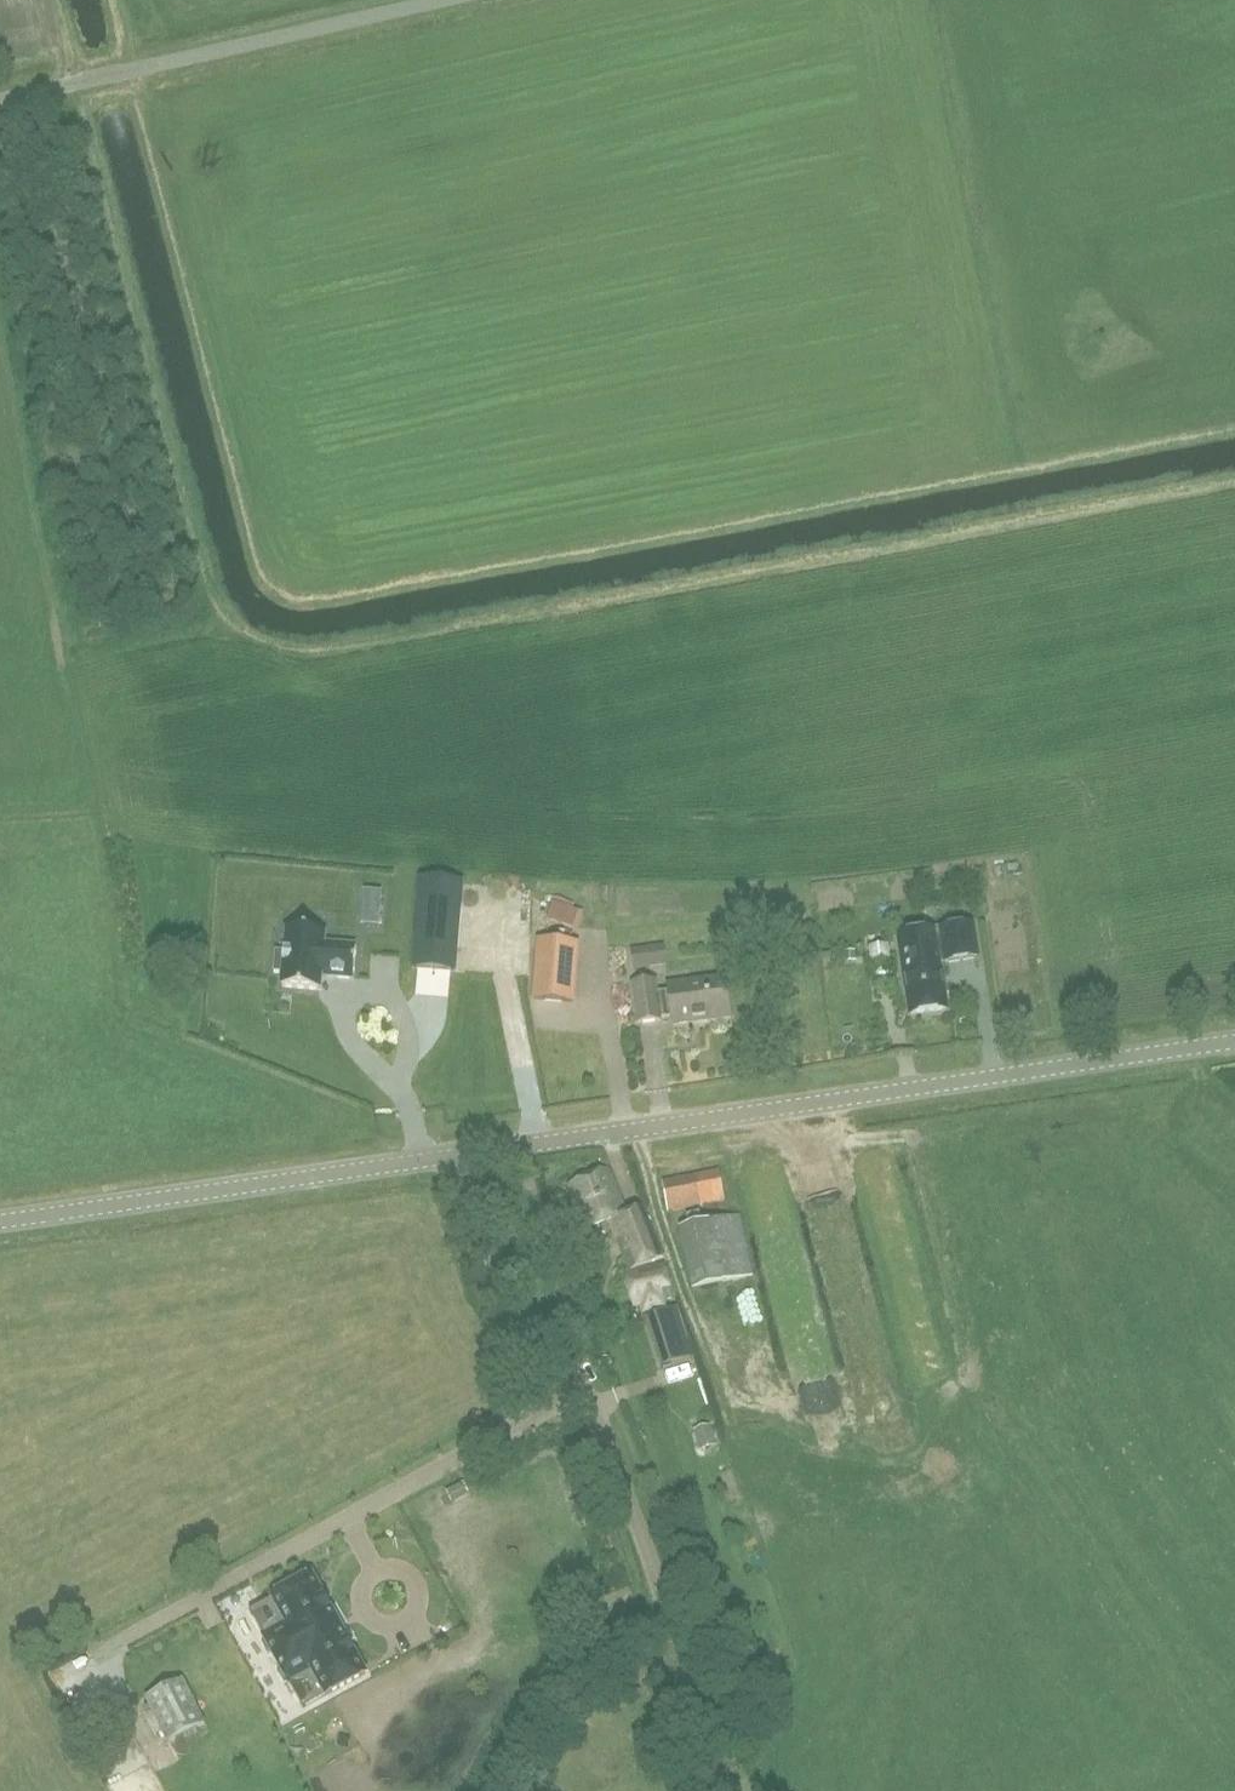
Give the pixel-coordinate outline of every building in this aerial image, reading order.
[(415,950),(457,953),(463,885),(421,881),(415,950)] [(582,925),(581,907),(554,908),(555,926),(582,925)] [(378,927),(379,917),(362,916),(361,925),(378,927)] [(911,1015),(947,1009),(939,960),(946,959),(947,965),(974,962),(968,923),(944,926),(944,930),(931,932),(931,928),(899,932),(911,1015)] [(276,953),(275,971),(285,972),(284,986),(318,989),(319,970),(329,971),(329,975),(352,977),(354,948),(321,945),(322,934),(289,932),(287,954),(276,953)] [(578,942),(539,939),(534,1000),(573,1003),(578,942)] [(891,970),(889,956),(887,944),(871,947),(874,972),(891,970)] [(666,967),(664,947),(630,951),(633,971),(666,967)] [(672,1025),(730,1018),(726,979),(668,986),(669,996),(657,997),(655,981),(632,984),(637,1023),(660,1020),(659,1017),(671,1016),(672,1025)] [(626,1213),(609,1169),(569,1185),(587,1231),(609,1222),(616,1240),(619,1239),(624,1254),(630,1271),(663,1258),(643,1207),(626,1213)] [(668,1212),(724,1200),(717,1171),(662,1183),(668,1212)] [(692,1291),(753,1277),(740,1215),(678,1229),(692,1291)] [(661,1303),(671,1301),(665,1267),(626,1275),(632,1308),(642,1306),(643,1313),(662,1309),(661,1303)] [(666,1326),(676,1370),(697,1366),(687,1321),(666,1326)] [(699,1452),(718,1445),(710,1424),(692,1431),(699,1452)] [(287,1623),(263,1636),(276,1660),(339,1625),(312,1576),(273,1598),(287,1623)] [(339,1625),(276,1660),(289,1683),(312,1670),(326,1695),(365,1674),(339,1625)] [(167,1742),(205,1724),(183,1680),(145,1698),(167,1742)]
